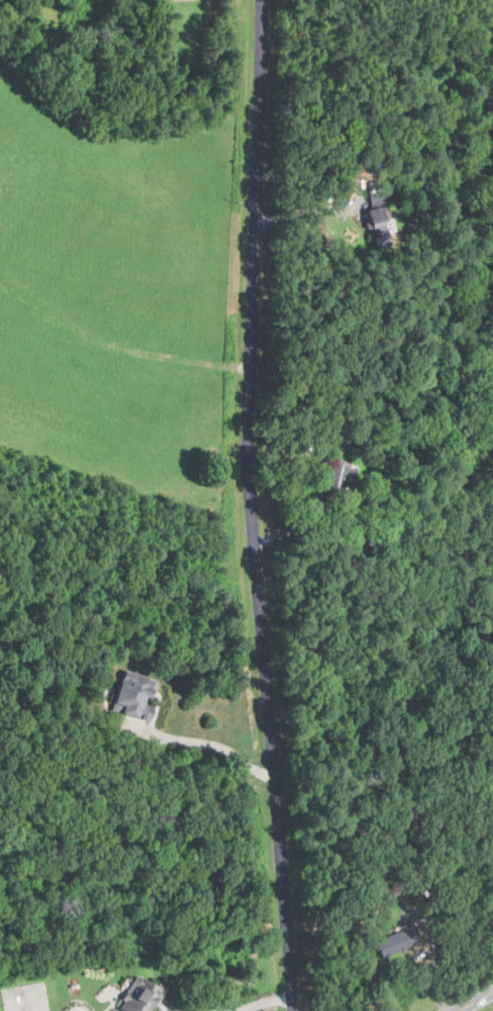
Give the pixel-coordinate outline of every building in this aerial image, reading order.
[(361,226),(383,223),(380,207),(358,211),(361,226)] [(346,489),(347,463),(330,462),(329,488),(346,489)] [(112,695),(108,694),(107,700),(110,701),(108,707),(145,717),(148,706),(144,705),(150,681),(130,676),(132,670),(119,666),(112,695)] [(119,994),(124,998),(118,1006),(125,1010),(154,1010),(152,1010),(167,989),(155,980),(153,984),(136,971),(119,994)]
